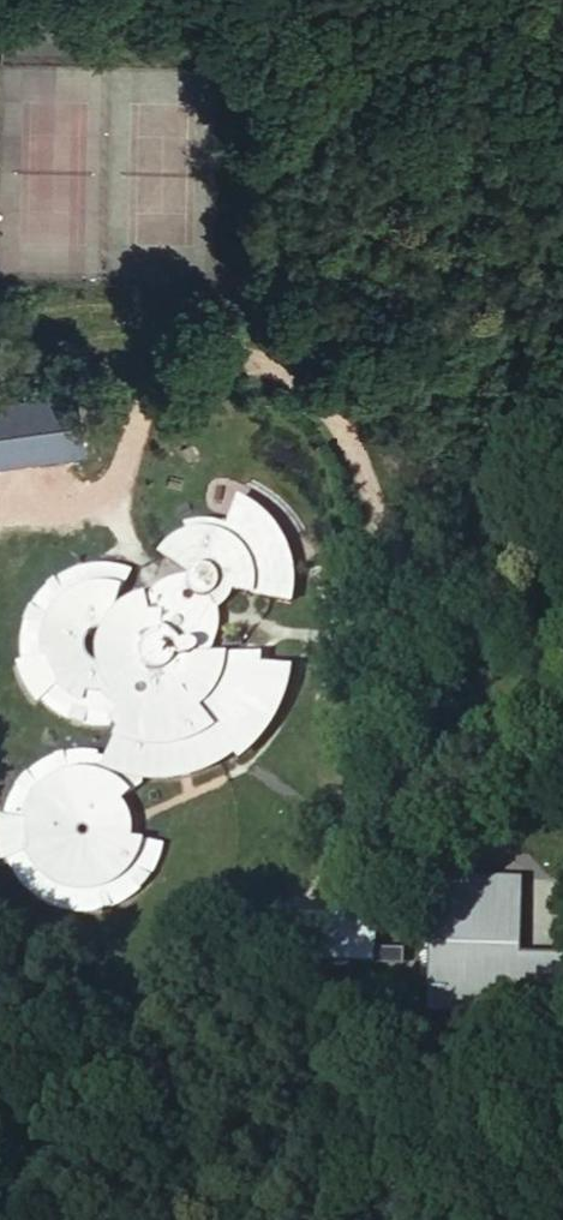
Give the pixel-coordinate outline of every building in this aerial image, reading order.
[(0,397),(0,461),(87,451),(80,388),(0,397)] [(165,558),(163,561),(189,579),(188,580),(187,583),(187,585),(187,588),(187,589),(187,591),(188,593),(189,595),(190,597),(192,599),(193,600),(194,600),(195,601),(197,602),(198,602),(199,603),(206,603),(207,602),(208,602),(209,602),(210,602),(211,601),(215,603),(219,600),(223,595),(227,589),(228,587),(288,601),(291,590),(291,580),(291,569),(283,571),(282,565),(281,561),(279,556),(274,544),(281,541),(273,530),(270,526),(257,515),(248,510),(239,506),(226,535),(224,533),(221,532),(216,531),(212,530),(208,530),(204,529),(200,529),(196,529),(191,530),(187,531),(186,531),(188,540),(185,542),(178,546),(172,550),(165,558)] [(279,556),(281,561),(282,565),(283,571),(291,569),(287,553),(281,541),(274,544),(279,556)] [(139,782),(140,775),(151,775),(177,773),(175,765),(185,764),(186,772),(202,766),(218,758),(230,751),(235,755),(244,748),(251,742),(262,728),(276,704),(282,687),(286,666),(255,662),(256,652),(208,651),(188,641),(184,641),(183,641),(181,643),(181,644),(180,645),(179,644),(179,643),(179,642),(178,640),(178,638),(176,636),(173,633),(172,632),(171,631),(169,630),(168,629),(166,628),(165,627),(163,627),(162,627),(160,626),(159,626),(161,614),(149,614),(145,594),(125,601),(116,597),(129,572),(123,570),(112,568),(101,568),(90,569),(80,571),(75,573),(65,578),(52,587),(45,595),(42,599),(36,608),(30,624),(27,645),(28,659),(57,653),(66,674),(44,693),(45,695),(52,702),(66,712),(80,718),(86,720),(102,722),(107,722),(112,722),(113,721),(115,717),(121,720),(119,725),(104,759),(102,764),(95,761),(97,755),(86,754),(76,754),(70,754),(55,758),(50,760),(36,767),(32,771),(21,782),(12,796),(10,800),(7,810),(6,815),(29,819),(33,845),(10,857),(17,871),(23,879),(27,883),(35,890),(49,899),(53,900),(58,902),(64,904),(74,905),(82,905),(93,904),(103,902),(108,900),(123,892),(131,886),(142,873),(147,864),(152,854),(155,844),(155,841),(129,836),(119,834),(119,826),(118,820),(116,815),(115,813),(113,807),(111,805),(119,799),(139,782)] [(145,594),(149,614),(161,614),(159,626),(160,626),(162,627),(163,627),(165,627),(166,628),(168,629),(169,630),(171,631),(172,632),(173,633),(176,636),(178,638),(178,640),(179,642),(179,643),(179,644),(180,645),(181,644),(181,643),(183,641),(184,641),(188,641),(208,651),(212,645),(213,640),(215,636),(218,622),(218,619),(217,609),(215,603),(211,601),(210,602),(209,602),(208,602),(207,602),(206,603),(199,603),(198,602),(197,602),(195,601),(194,600),(193,600),(192,599),(190,597),(189,595),(188,593),(187,591),(187,589),(187,588),(187,585),(187,583),(188,580),(171,583),(160,587),(154,589),(145,594)] [(57,653),(28,659),(30,666),(32,671),(33,676),(39,686),(44,693),(66,674),(57,653)] [(97,755),(95,761),(102,764),(104,759),(97,755)] [(175,765),(177,773),(186,772),(185,764),(175,765)] [(119,799),(111,805),(113,807),(115,813),(116,815),(118,820),(119,826),(119,834),(129,836),(129,829),(128,822),(127,815),(124,808),(121,801),(119,799)] [(29,819),(6,815),(5,824),(4,835),(6,846),(9,856),(10,857),(33,845),(29,819)] [(428,891),(426,968),(441,969),(440,1012),(562,1016),(562,956),(516,954),(516,962),(502,961),(502,940),(516,940),(518,894),(503,894),(503,879),(443,877),(443,892),(428,891)] [(443,877),(429,877),(428,891),(443,892),(443,877)] [(519,880),(503,879),(503,894),(518,894),(519,880)] [(372,949),(372,914),(290,912),(288,960),(426,964),(426,951),(372,949)] [(367,919),(295,917),(294,955),(366,957),(367,919)] [(516,954),(516,940),(502,940),(502,961),(516,962),(516,954)]
